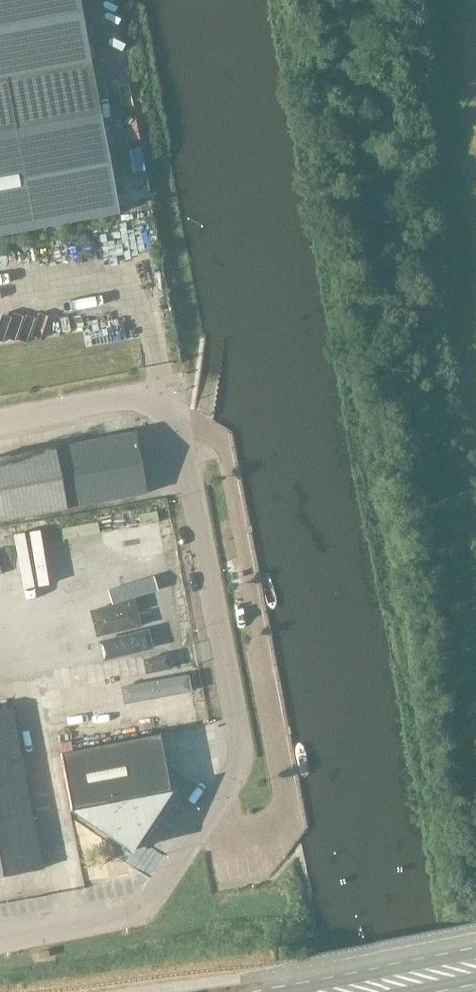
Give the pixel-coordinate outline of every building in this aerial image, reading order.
[(119,213),(79,0),(0,0),(0,235),(119,213)] [(65,509),(146,494),(135,432),(0,458),(0,522),(65,509)] [(9,547),(11,570),(61,567),(59,544),(9,547)] [(42,871),(10,709),(0,711),(0,879),(42,871)] [(70,811),(130,852),(172,791),(170,790),(159,734),(60,753),(71,809),(70,811)] [(38,959),(49,957),(48,950),(37,952),(38,959)]
